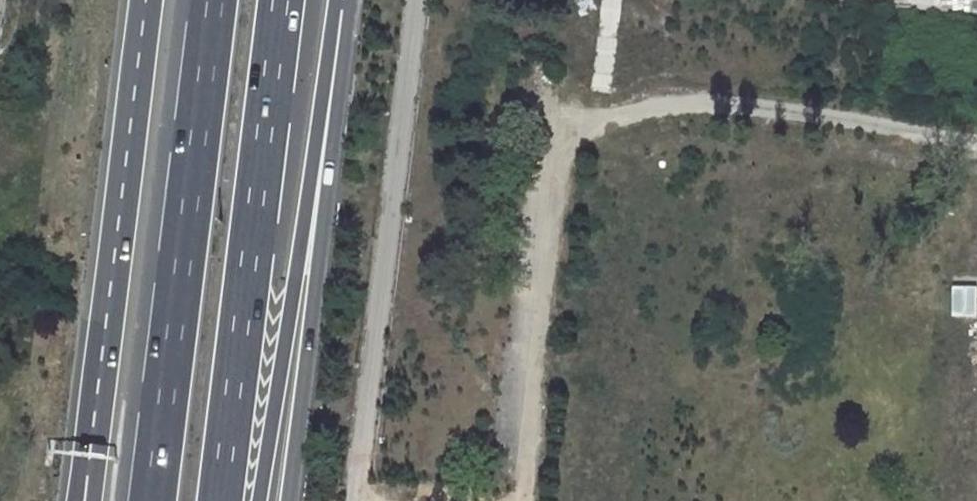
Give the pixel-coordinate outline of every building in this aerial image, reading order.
[(8,0),(0,0),(0,47),(8,0)]
